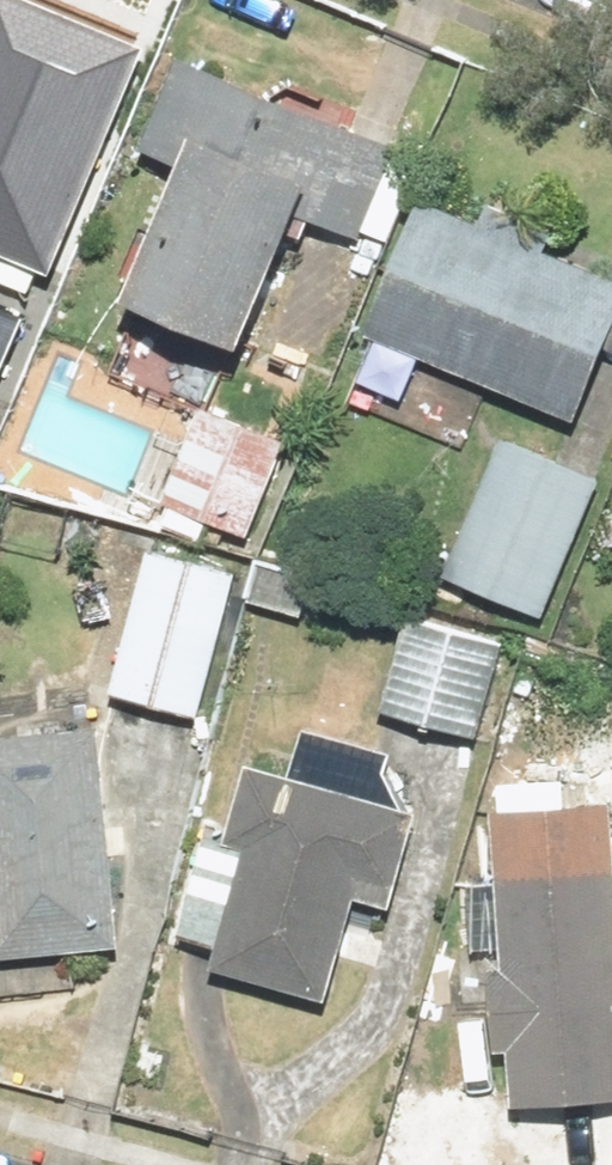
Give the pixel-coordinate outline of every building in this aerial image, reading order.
[(52,257),(149,37),(66,0),(0,0),(0,234),(52,257)] [(153,130),(194,147),(141,284),(262,331),(311,204),(384,233),(419,143),(184,51),(153,130)] [(378,323),(591,400),(611,342),(611,263),(560,244),(568,222),(494,196),(487,215),(425,193),(378,323)] [(295,413),(217,384),(169,513),(247,542),(295,413)] [(607,470),(508,431),(456,562),(556,601),(607,470)] [(246,565),(154,542),(118,685),(211,708),(246,565)] [(524,629),(412,606),(393,702),(505,725),(524,629)] [(118,950),(108,728),(0,733),(0,983),(71,980),(70,952),(118,950)] [(181,925),(226,938),(221,955),(333,985),(360,885),(404,897),(431,801),(256,753),(237,826),(210,819),(181,925)] [(576,801),(574,769),(497,772),(510,1094),(611,1090),(611,800),(576,801)]
